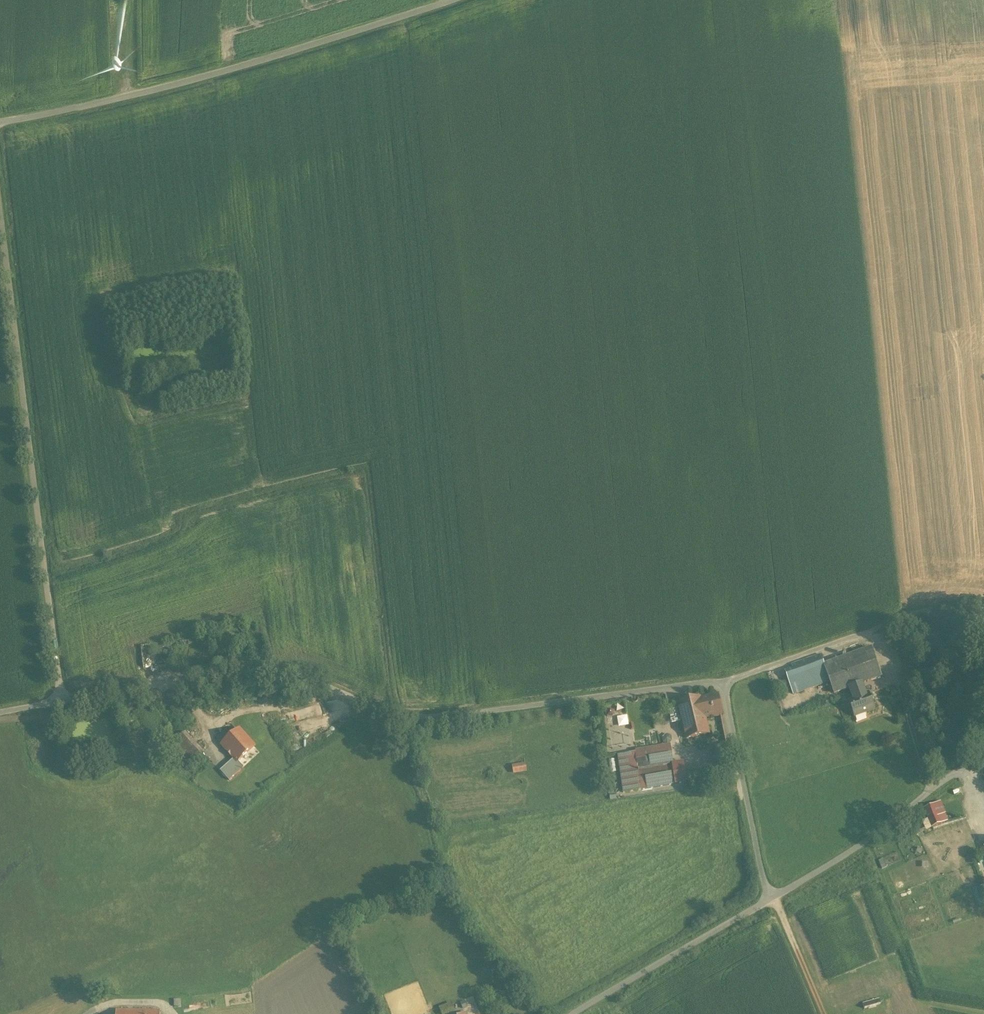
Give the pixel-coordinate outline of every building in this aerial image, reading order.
[(139,648),(142,676),(208,670),(206,641),(139,648)] [(871,649),(824,666),(820,655),(792,665),(793,669),(785,672),(794,695),(829,682),(834,694),(850,688),(860,685),(881,677),(871,649)] [(373,672),(360,673),(362,687),(374,686),(373,672)] [(864,696),(860,685),(850,688),(854,700),(848,702),(854,717),(874,710),(868,694),(864,696)] [(700,699),(677,704),(686,739),(708,734),(704,718),(722,714),(717,696),(700,699)] [(239,730),(222,745),(234,759),(237,762),(254,747),(239,730)] [(184,733),(174,742),(192,762),(200,756),(196,751),(199,748),(188,736),(184,733)] [(666,735),(662,738),(663,743),(668,744),(671,741),(670,737),(666,735)] [(192,762),(174,742),(168,747),(186,768),(192,762)] [(669,747),(635,753),(617,756),(623,793),(686,783),(682,763),(672,765),(669,747)] [(729,756),(722,757),(724,766),(731,765),(729,756)] [(234,759),(220,772),(229,781),(243,768),(237,762),(234,759)] [(524,763),(510,766),(511,774),(525,772),(524,763)] [(960,787),(949,792),(952,799),(963,795),(960,787)] [(939,802),(924,809),(932,827),(947,821),(939,802)] [(442,1013),(443,1013),(453,1011),(450,1002),(439,1006),(442,1013)]
